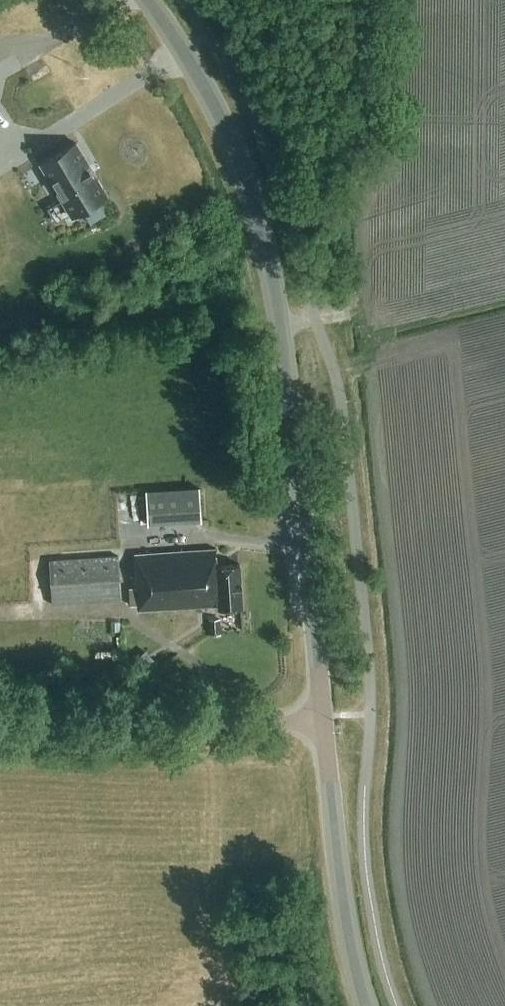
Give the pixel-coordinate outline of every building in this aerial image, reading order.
[(77,143),(41,165),(71,216),(81,211),(88,222),(105,212),(98,200),(107,195),(94,172),(92,174),(88,168),(90,166),(77,143)] [(151,520),(205,517),(203,483),(149,486),(151,520)] [(216,550),(135,555),(137,587),(130,588),(131,605),(138,605),(138,610),(219,605),(219,607),(242,606),(240,564),(218,566),(216,550)] [(118,556),(50,561),(52,599),(52,604),(121,600),(118,556)] [(209,635),(221,634),(220,618),(208,619),(209,635)] [(135,658),(147,671),(160,659),(148,646),(135,658)]
